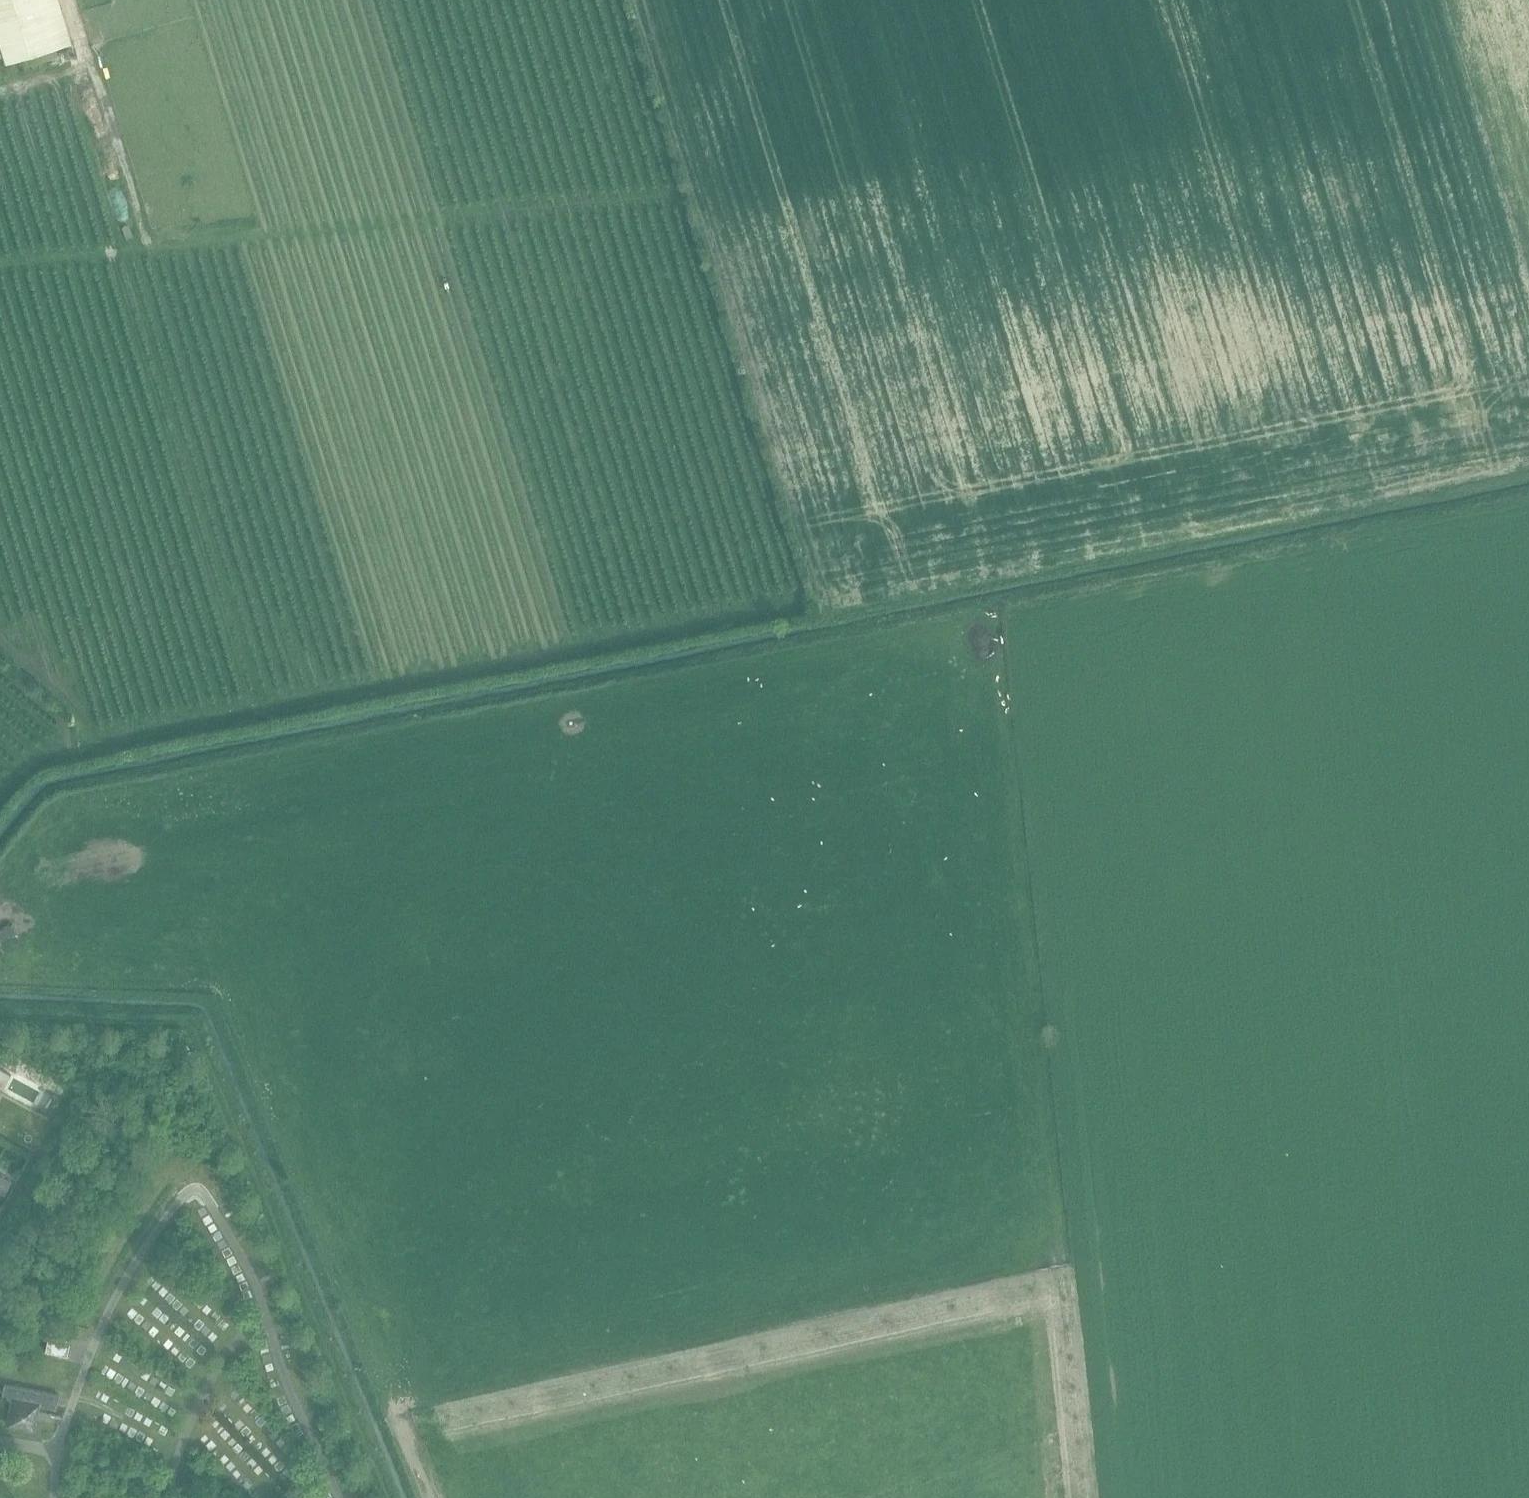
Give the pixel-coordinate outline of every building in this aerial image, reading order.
[(5,62),(56,46),(42,0),(0,0),(0,45),(5,62)] [(3,1088),(10,1075),(0,1069),(0,1086),(3,1088)] [(44,1350),(66,1355),(69,1339),(47,1335),(44,1350)] [(37,1405),(56,1408),(59,1394),(4,1383),(2,1390),(7,1390),(6,1394),(6,1395),(6,1396),(6,1397),(6,1398),(7,1399),(8,1399),(9,1399),(12,1400),(7,1424),(32,1429),(37,1405)]
